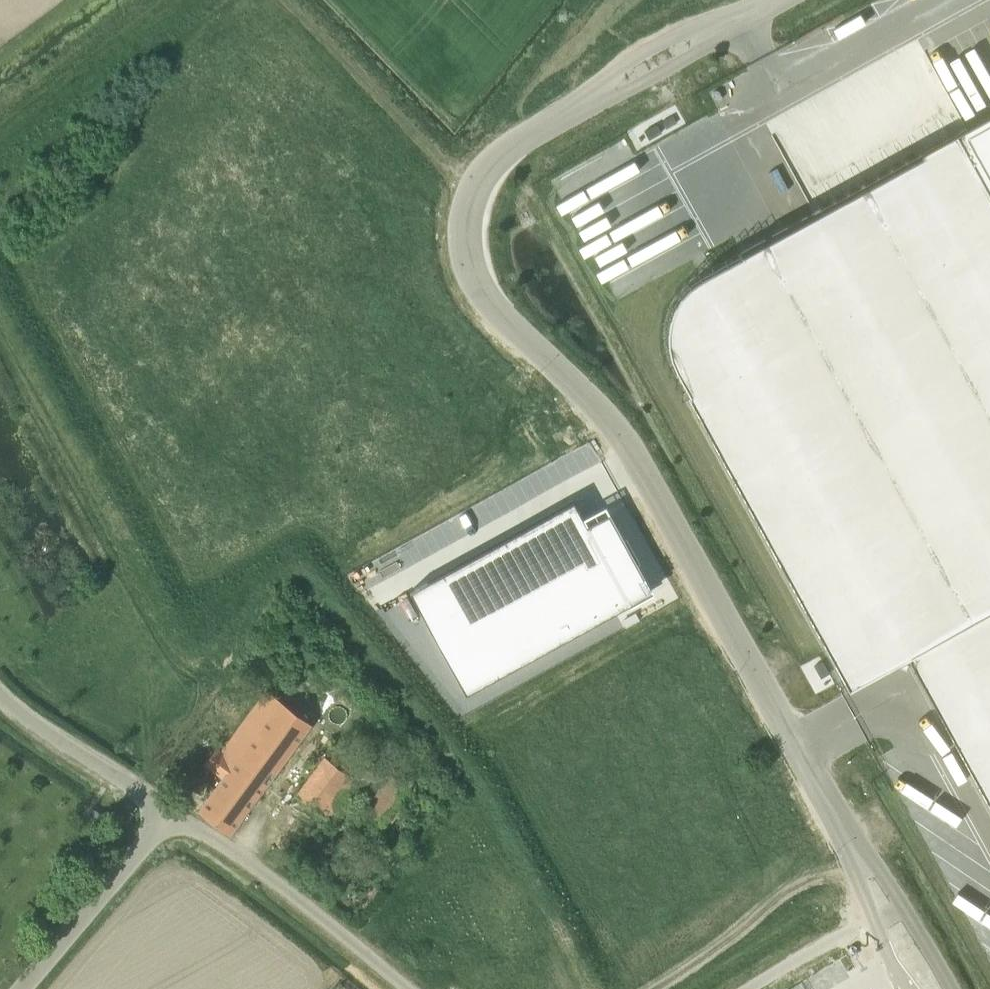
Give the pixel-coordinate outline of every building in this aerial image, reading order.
[(962,131),(989,181),(989,116),(962,131)] [(669,337),(669,342),(670,347),(670,352),(671,357),(673,362),(674,367),(688,391),(686,392),(848,687),(907,655),(933,701),(989,669),(989,181),(962,131),(821,209),(740,253),(741,255),(713,270),(709,272),(705,275),(700,278),(697,281),(693,284),(689,288),(686,291),(683,295),(680,299),(678,304),(676,308),(674,313),(672,318),(671,323),(670,327),(670,332),(669,337)] [(586,483),(423,570),(477,672),(663,573),(619,492),(597,504),(586,483)] [(933,701),(989,806),(989,669),(933,701)] [(223,777),(198,811),(229,834),(311,724),(267,691),(221,752),(216,748),(204,764),(223,777)] [(370,773),(333,745),(296,794),(335,823),(370,777),(368,776),(370,773)]
